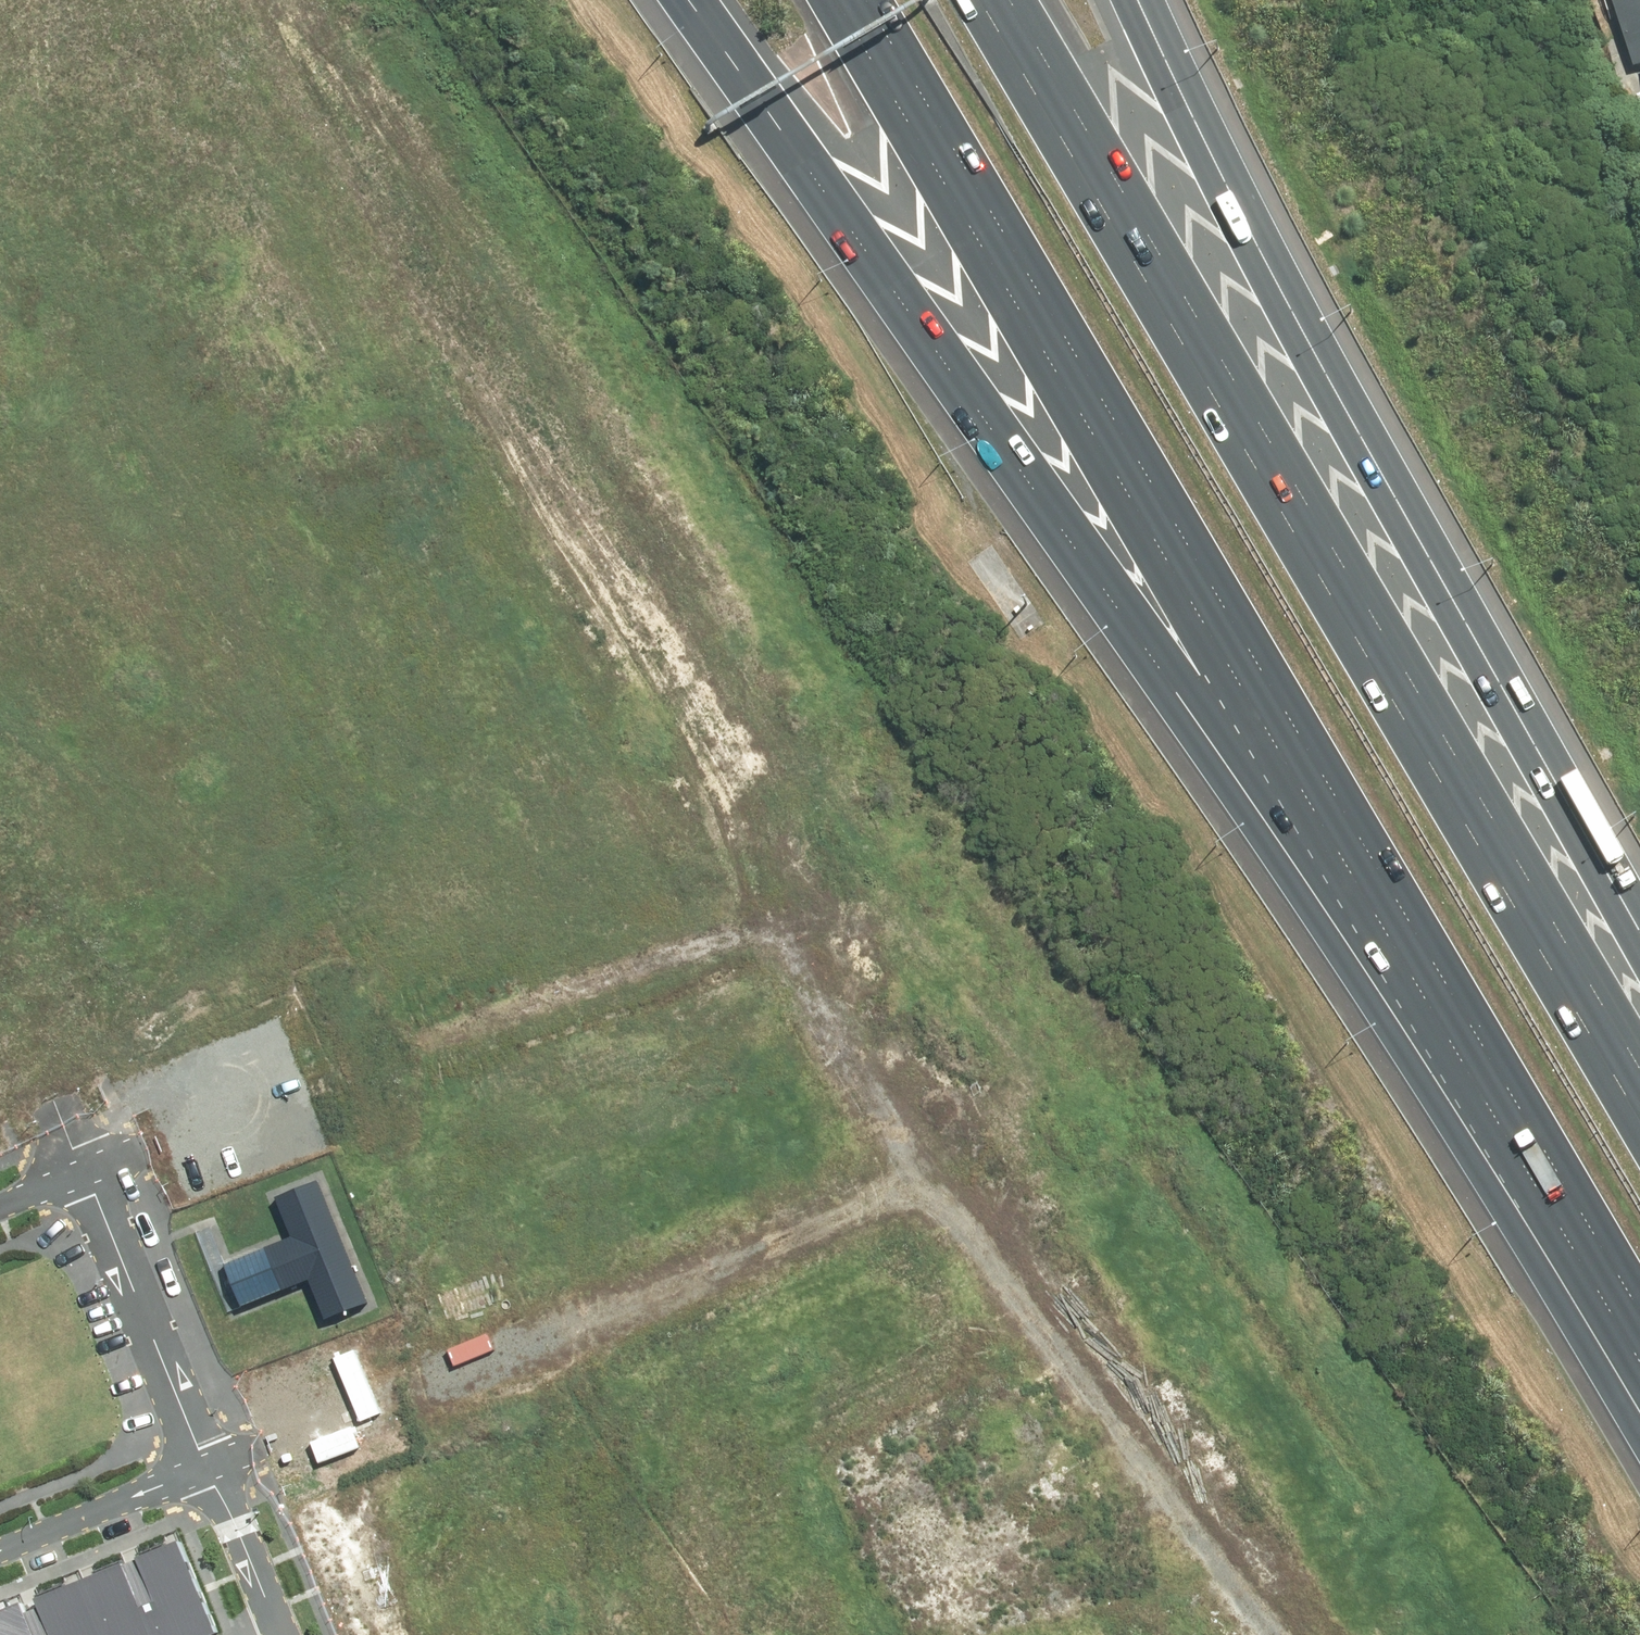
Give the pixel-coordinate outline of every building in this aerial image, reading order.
[(1637,65),(1639,64),(1639,0),(1615,0),(1637,65)] [(313,1174),(263,1194),(279,1233),(210,1261),(227,1302),(299,1273),(317,1317),(364,1298),(313,1174)] [(220,1627),(182,1537),(0,1610),(0,1634),(202,1634),(220,1627)]
